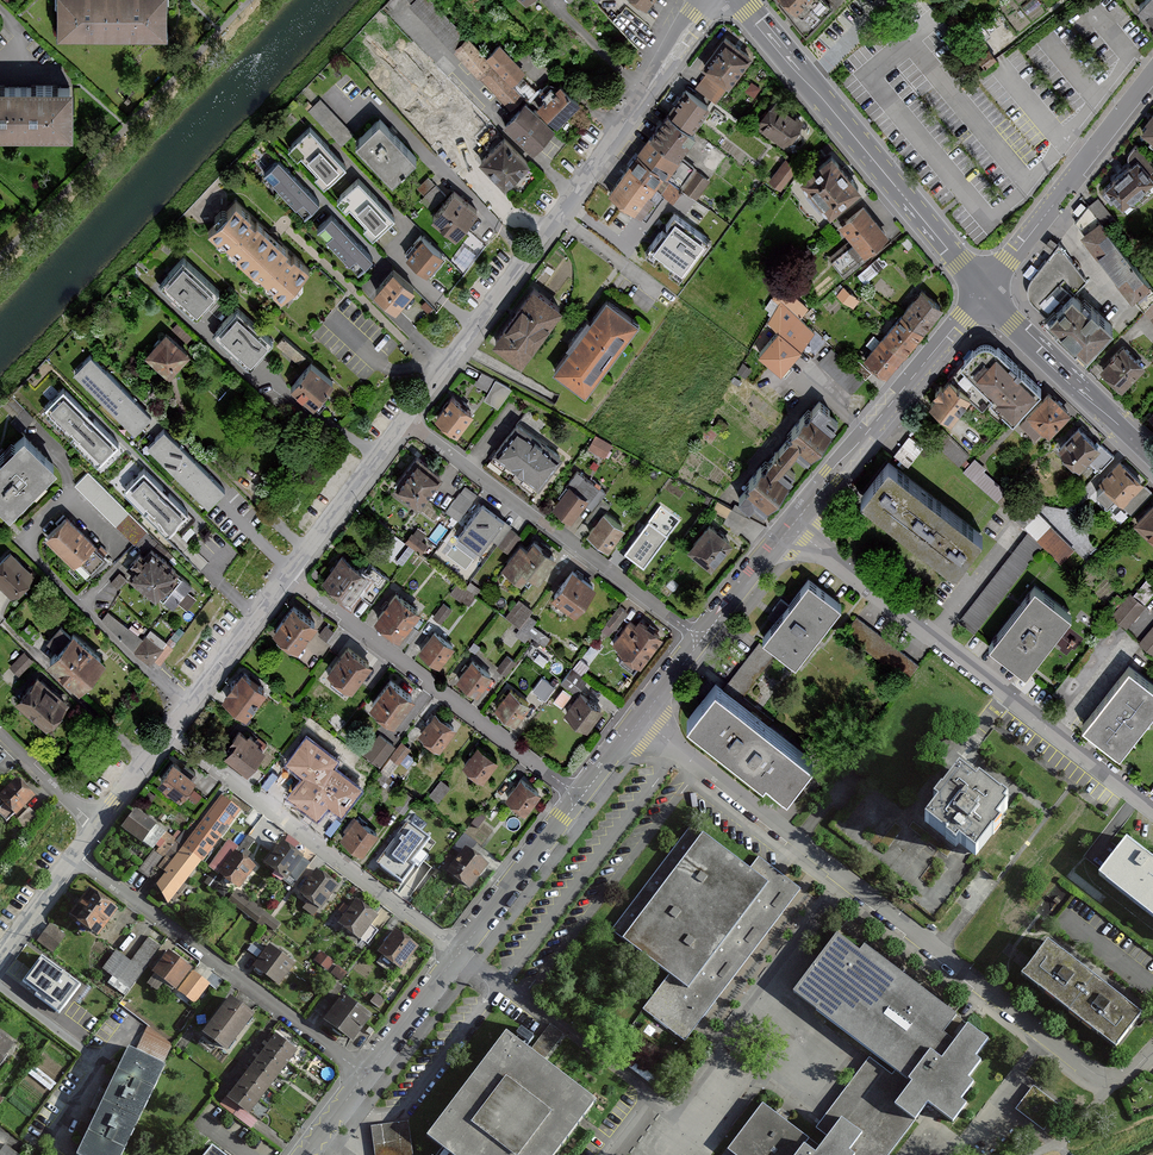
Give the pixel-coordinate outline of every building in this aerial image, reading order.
[(57,30),(111,31),(112,0),(57,0),(57,30)] [(111,31),(164,32),(165,0),(112,0),(111,31)] [(408,4),(510,108),(523,95),(508,80),(481,52),(430,0),(409,0),(411,2),(408,4)] [(795,15),(810,0),(780,0),(795,15)] [(1137,6),(1152,19),(1152,0),(1142,0),(1137,6)] [(724,35),(701,65),(728,86),(751,55),(724,35)] [(481,52),(508,80),(517,70),(522,66),(495,38),(481,52)] [(523,95),(528,100),(537,91),(517,70),(508,80),(523,95)] [(706,73),(695,87),(715,102),(726,88),(706,73)] [(461,132),(477,118),(438,75),(413,98),(447,135),(456,127),(461,132)] [(749,80),(749,92),(759,93),(759,80),(749,80)] [(537,91),(528,100),(538,110),(540,108),(556,124),(579,102),(560,82),(554,88),(549,82),(541,90),(540,88),(537,91)] [(70,84),(16,85),(16,132),(71,132),(70,84)] [(0,85),(0,132),(16,132),(16,85),(0,85)] [(685,88),(667,112),(691,130),(709,106),(685,88)] [(525,100),(506,119),(536,147),(555,128),(525,100)] [(760,117),(757,126),(784,145),(789,140),(799,129),(802,120),(775,100),(769,105),(760,117)] [(659,122),(650,134),(678,155),(695,132),(691,130),(667,112),(659,122)] [(1141,131),(1151,140),(1149,143),(1152,146),(1152,112),(1145,121),(1148,123),(1141,131)] [(415,157),(379,119),(359,138),(356,142),(392,179),(415,157)] [(308,128),(288,147),(297,157),(301,154),(319,172),(315,176),(324,185),(344,166),(308,128)] [(636,153),(637,154),(681,186),(695,167),(678,155),(650,134),(642,146),(636,153)] [(503,136),(479,160),(505,186),(529,162),(503,136)] [(1102,188),(1111,199),(1114,196),(1127,211),(1152,189),(1152,177),(1149,173),(1152,169),(1152,162),(1137,143),(1135,145),(1128,152),(1128,158),(1132,163),(1102,188)] [(832,153),(801,179),(830,212),(860,187),(832,153)] [(637,154),(628,166),(665,193),(672,198),(679,189),(681,186),(637,154)] [(284,193),(298,180),(277,159),(264,172),(284,193)] [(785,159),(769,180),(780,188),(796,167),(785,159)] [(628,166),(609,192),(646,218),(665,193),(628,166)] [(697,171),(683,190),(695,198),(709,180),(697,171)] [(298,180),(284,193),(304,214),(318,201),(298,180)] [(356,180),(337,198),(346,207),(349,204),(367,223),(363,226),(372,235),(391,217),(356,180)] [(476,211),(453,192),(432,217),(455,236),(476,211)] [(1097,197),(1087,206),(1098,219),(1105,228),(1115,219),(1097,197)] [(236,201),(208,231),(215,238),(220,238),(236,253),(236,257),(251,272),(256,272),(272,287),(272,291),(285,303),(313,273),(293,255),(291,257),(285,251),(287,249),(257,221),(254,223),(249,218),(251,215),(236,201)] [(862,204),(839,224),(853,241),(830,259),(844,276),(869,255),(866,252),(888,234),(862,204)] [(1087,206),(1074,222),(1082,232),(1098,219),(1087,206)] [(337,250),(351,236),(331,216),(317,229),(337,250)] [(704,241),(674,219),(652,249),(682,271),(704,241)] [(1098,219),(1082,232),(1080,235),(1125,290),(1144,275),(1105,228),(1098,219)] [(351,236),(337,250),(357,270),(371,257),(351,236)] [(422,237),(406,255),(426,272),(442,254),(422,237)] [(1032,300),(1050,317),(1072,294),(1086,279),(1059,243),(1033,275),(1029,280),(1027,286),(1028,293),(1032,300)] [(183,258),(159,283),(195,316),(218,290),(183,258)] [(393,269),(374,290),(395,308),(414,287),(393,269)] [(1125,290),(1142,307),(1152,299),(1152,291),(1144,275),(1125,290)] [(493,340),(521,361),(561,307),(533,286),(493,340)] [(902,312),(898,316),(919,334),(942,306),(921,289),(902,312)] [(1072,294),(1050,317),(1087,352),(1111,326),(1089,306),(1087,308),(1072,294)] [(570,346),(553,369),(584,392),(637,322),(606,299),(589,322),(570,346)] [(1142,307),(1152,321),(1152,299),(1142,307)] [(771,363),(780,371),(800,347),(815,330),(780,301),(767,320),(777,329),(758,352),(771,363)] [(271,339),(236,307),(214,331),(249,364),(271,339)] [(898,316),(880,338),(901,355),(919,334),(898,316)] [(165,332),(145,354),(168,375),(188,354),(165,332)] [(298,364),(304,356),(297,350),(283,337),(276,345),(298,364)] [(880,338),(864,357),(885,375),(901,355),(880,338)] [(1040,388),(995,346),(991,343),(985,341),(981,342),(974,347),(961,362),(995,391),(990,396),(1012,417),(1040,388)] [(1122,346),(1100,369),(1121,390),(1144,367),(1122,346)] [(831,349),(818,362),(850,393),(863,380),(831,349)] [(135,434),(152,417),(90,356),(74,373),(135,434)] [(311,362),(292,385),(314,404),(333,381),(311,362)] [(969,396),(982,405),(990,396),(995,391),(961,362),(947,380),(969,396)] [(509,388),(482,371),(476,381),(475,382),(488,390),(484,397),(497,406),(509,388)] [(969,396),(947,380),(943,386),(940,384),(933,393),(936,395),(929,403),(950,420),(969,396)] [(96,462),(116,442),(63,389),(43,409),(96,462)] [(1069,412),(1048,391),(1026,413),(1029,415),(1020,424),(1035,438),(1043,430),(1048,434),(1069,412)] [(450,395),(435,416),(457,432),(472,411),(450,395)] [(830,409),(819,401),(811,411),(807,415),(804,413),(795,423),(791,428),(793,430),(779,447),(791,457),(798,448),(807,456),(834,424),(824,416),(830,409)] [(516,422),(492,452),(538,487),(561,457),(516,422)] [(1098,444),(1079,425),(1058,447),(1079,467),(1087,459),(1098,469),(1112,455),(1101,444),(1099,443),(1098,444)] [(941,429),(931,440),(958,465),(968,455),(941,429)] [(225,491),(164,430),(147,446),(208,507),(225,491)] [(23,432),(0,455),(0,501),(9,510),(55,464),(23,432)] [(611,443),(595,435),(588,448),(604,456),(611,443)] [(909,436),(894,455),(908,466),(923,447),(909,436)] [(782,467),(791,457),(779,447),(763,466),(761,465),(748,480),(751,482),(739,497),(749,505),(754,499),(764,508),(792,476),(782,467)] [(419,503),(441,472),(416,455),(394,485),(419,503)] [(974,458),(963,470),(996,498),(1004,489),(982,470),(984,467),(974,458)] [(1142,481),(1119,458),(1099,479),(1104,483),(1097,491),(1106,500),(1113,493),(1122,501),(1142,481)] [(918,485),(887,461),(859,495),(890,519),(918,485)] [(166,531),(185,512),(144,470),(124,489),(166,531)] [(567,486),(551,506),(570,519),(584,502),(589,506),(592,509),(600,498),(604,492),(577,470),(565,485),(567,486)] [(75,484),(117,526),(130,514),(88,472),(75,484)] [(949,510),(918,485),(890,519),(921,544),(949,510)] [(476,494),(464,486),(446,511),(458,519),(476,494)] [(1144,486),(1124,506),(1131,513),(1151,493),(1144,486)] [(1017,498),(1007,509),(1024,526),(1028,530),(1043,544),(1061,561),(1074,548),(1036,511),(1044,503),(1028,487),(1017,498)] [(1002,504),(1007,509),(1017,498),(1008,489),(1006,491),(1004,489),(996,498),(1002,504)] [(593,524),(587,531),(608,547),(624,525),(604,511),(609,504),(600,498),(592,509),(585,518),(589,521),(593,524)] [(718,500),(712,509),(727,516),(723,522),(737,534),(750,517),(746,515),(747,510),(734,503),(733,509),(718,500)] [(1133,521),(1152,539),(1152,500),(1133,521)] [(511,524),(483,503),(459,535),(480,551),(491,537),(498,542),(511,524)] [(661,505),(624,553),(636,562),(642,567),(679,519),(661,505)] [(979,534),(949,510),(921,544),(952,568),(979,534)] [(87,576),(106,557),(91,542),(93,540),(66,514),(45,535),(87,576)] [(148,531),(130,514),(117,526),(135,544),(148,531)] [(732,541),(708,522),(687,547),(711,567),(732,541)] [(521,536),(511,528),(499,545),(509,552),(521,536)] [(1043,544),(1028,530),(1011,552),(959,620),(974,632),(975,631),(1043,544)] [(413,532),(406,540),(416,548),(421,552),(428,544),(413,532)] [(556,555),(533,538),(526,548),(520,543),(502,567),(521,581),(529,571),(538,579),(556,555)] [(148,549),(127,573),(155,597),(157,594),(172,607),(177,601),(187,609),(196,598),(187,590),(190,585),(148,549)] [(10,550),(0,560),(0,584),(12,595),(34,573),(10,550)] [(366,572),(342,553),(322,578),(349,599),(357,589),(371,599),(388,578),(372,565),(366,572)] [(595,586),(572,568),(551,595),(574,613),(595,586)] [(776,620),(763,636),(795,661),(814,636),(839,604),(814,584),(808,579),(791,600),(790,602),(788,605),(781,600),(769,615),(771,616),(776,620)] [(476,597),(477,595),(458,582),(450,592),(469,606),(476,597)] [(1071,614),(1034,585),(989,642),(989,643),(1026,672),(1071,614)] [(395,590),(373,618),(398,637),(420,609),(395,590)] [(1130,592),(1110,615),(1126,628),(1145,605),(1130,592)] [(519,626),(528,613),(532,608),(519,598),(505,616),(519,626)] [(317,621),(293,603),(273,629),(297,647),(317,621)] [(452,609),(444,603),(433,616),(436,618),(441,622),(452,609)] [(628,612),(619,605),(606,622),(615,629),(628,612)] [(147,634),(143,639),(109,610),(102,618),(150,662),(153,658),(162,648),(147,634)] [(917,663),(857,616),(845,631),(906,678),(917,663)] [(1112,618),(1052,692),(1066,703),(1126,629),(1112,618)] [(640,664),(661,636),(638,619),(634,625),(628,621),(612,643),(640,664)] [(333,630),(326,625),(319,635),(326,641),(334,631),(333,630)] [(412,625),(402,637),(410,643),(419,631),(412,625)] [(1139,641),(1152,654),(1152,653),(1152,625),(1139,641)] [(69,634),(59,626),(47,639),(57,648),(47,659),(79,688),(105,659),(72,630),(69,634)] [(454,645),(433,630),(418,650),(439,666),(454,645)] [(162,648),(153,658),(160,664),(163,660),(174,648),(173,647),(167,642),(162,648)] [(774,653),(759,642),(753,648),(727,684),(741,694),(774,653)] [(373,665),(347,646),(340,656),(327,673),(352,692),(360,682),(373,665)] [(31,662),(23,654),(9,669),(13,672),(17,676),(31,662)] [(507,655),(497,668),(502,672),(505,674),(515,661),(507,655)] [(492,674),(471,659),(457,679),(477,693),(492,674)] [(580,659),(573,667),(582,674),(582,673),(588,666),(580,659)] [(1128,665),(1083,723),(1119,751),(1152,708),(1152,684),(1128,665)] [(582,674),(573,667),(561,682),(575,693),(582,684),(587,678),(582,674)] [(265,688),(241,670),(222,696),(245,714),(265,688)] [(37,674),(15,699),(46,726),(68,701),(37,674)] [(543,674),(533,686),(546,697),(556,684),(543,674)] [(393,722),(414,695),(390,676),(369,703),(393,722)] [(811,758),(715,683),(701,701),(687,719),(762,778),(765,773),(786,790),(811,758)] [(529,705),(509,688),(495,706),(515,723),(529,705)] [(602,708),(579,690),(564,709),(586,727),(602,708)] [(457,726),(435,710),(417,733),(439,750),(457,726)] [(331,734),(310,718),(299,732),(320,748),(331,734)] [(264,748),(238,728),(230,739),(233,741),(224,754),(247,770),(264,748)] [(389,741),(378,733),(364,753),(379,764),(394,745),(389,741)] [(410,748),(402,742),(390,757),(399,763),(410,748)] [(497,760),(477,744),(462,763),(482,779),(497,760)] [(392,763),(388,760),(381,770),(393,778),(396,773),(389,768),(392,763)] [(196,775),(184,766),(181,770),(170,762),(157,779),(181,796),(196,775)] [(339,801),(290,765),(272,789),(321,826),(339,801)] [(1018,803),(966,765),(939,803),(942,805),(929,823),(961,846),(963,844),(981,858),(1007,822),(1005,820),(1018,803)] [(540,792),(520,777),(505,796),(525,811),(540,792)] [(34,796),(16,779),(0,796),(0,800),(4,804),(0,808),(0,815),(6,821),(13,813),(15,815),(34,796)] [(441,780),(429,795),(438,802),(450,786),(441,780)] [(406,792),(395,806),(400,810),(404,814),(415,799),(406,792)] [(240,811),(221,797),(190,836),(184,831),(176,841),(201,860),(240,811)] [(27,824),(35,813),(28,808),(20,819),(27,824)] [(164,857),(176,841),(136,810),(123,826),(164,857)] [(377,833),(353,814),(343,827),(346,829),(340,837),(361,854),(377,833)] [(479,814),(471,825),(478,829),(485,819),(479,814)] [(409,823),(378,863),(402,882),(417,862),(413,859),(430,838),(409,823)] [(749,869),(691,825),(611,930),(669,974),(643,1008),(684,1039),(799,889),(784,877),(758,857),(749,869)] [(476,843),(464,833),(453,848),(460,853),(464,847),(470,852),(476,843)] [(255,841),(248,836),(239,848),(235,854),(237,856),(222,876),(238,888),(255,865),(243,856),(255,841)] [(218,875),(235,854),(239,848),(229,840),(208,868),(218,875)] [(176,841),(164,857),(172,863),(156,883),(169,902),(199,864),(201,860),(176,841)] [(303,857),(281,841),(265,864),(279,875),(278,877),(292,887),(308,864),(301,859),(303,857)] [(1126,841),(1119,849),(1107,865),(1099,875),(1147,912),(1152,904),(1152,861),(1149,859),(1126,841)] [(469,889),(487,865),(470,852),(464,847),(460,853),(446,872),(469,889)] [(338,886),(316,869),(298,892),(320,909),(338,886)] [(90,889),(69,916),(97,937),(117,910),(90,889)] [(234,894),(228,901),(241,910),(246,903),(234,894)] [(377,915),(357,899),(350,908),(348,906),(342,913),(345,915),(338,923),(368,946),(379,932),(375,929),(369,925),(377,915)] [(246,903),(241,910),(244,912),(262,926),(264,923),(270,916),(264,912),(262,914),(253,908),(255,905),(249,900),(246,903)] [(270,916),(264,923),(265,924),(274,931),(279,923),(270,916)] [(50,925),(39,940),(54,951),(65,935),(50,925)] [(417,946),(394,930),(378,952),(382,955),(377,962),(396,976),(417,946)] [(129,994),(162,942),(148,934),(133,957),(116,947),(103,967),(113,974),(108,981),(129,994)] [(792,992),(895,1069),(891,1075),(869,1059),(817,1127),(829,1136),(820,1148),(762,1104),(728,1149),(736,1154),(853,1154),(854,1154),(887,1154),(927,1102),(952,1120),(964,1104),(959,1100),(972,1083),(966,1078),(979,1061),(973,1057),(986,1040),(967,1025),(954,1043),(941,1033),(955,1015),(864,946),(859,952),(836,934),(792,992)] [(1094,979),(1047,943),(1022,975),(1069,1011),(1094,979)] [(269,945),(253,966),(279,984),(294,963),(269,945)] [(191,968),(168,951),(153,971),(175,988),(191,968)] [(65,972),(41,955),(21,982),(44,999),(65,972)] [(206,982),(194,973),(185,986),(197,995),(206,982)] [(1140,1014),(1094,979),(1069,1011),(1115,1047),(1140,1014)] [(333,986),(315,1010),(322,1016),(340,992),(333,986)] [(343,994),(324,1020),(352,1041),(366,1023),(371,1015),(343,994)] [(254,1014),(230,997),(203,1032),(227,1050),(254,1014)] [(113,1013),(105,1007),(92,1026),(100,1032),(113,1013)] [(134,1052),(161,1064),(171,1044),(147,1025),(134,1052)] [(505,1032),(426,1136),(442,1148),(436,1154),(554,1154),(596,1101),(505,1032)] [(296,1051),(276,1035),(267,1047),(288,1062),(296,1051)] [(0,1036),(0,1062),(13,1045),(0,1036)] [(288,1062),(267,1047),(258,1059),(278,1075),(288,1062)] [(128,1049),(77,1154),(78,1154),(120,1154),(163,1065),(161,1064),(134,1052),(128,1049)] [(278,1075),(258,1059),(247,1073),(267,1088),(278,1075)] [(258,1100),(267,1088),(247,1073),(237,1085),(258,1100)] [(1046,1126),(1062,1102),(1033,1083),(1017,1107),(1046,1126)] [(248,1113),(258,1100),(237,1085),(228,1097),(248,1113)] [(252,1129),(257,1123),(238,1109),(233,1116),(251,1130),(252,1129)] [(375,1154),(411,1154),(407,1124),(372,1128),(375,1154)] [(0,1150),(0,1154),(18,1154),(19,1154),(4,1144),(0,1150)] [(213,1146),(205,1154),(224,1154),(213,1146)]
